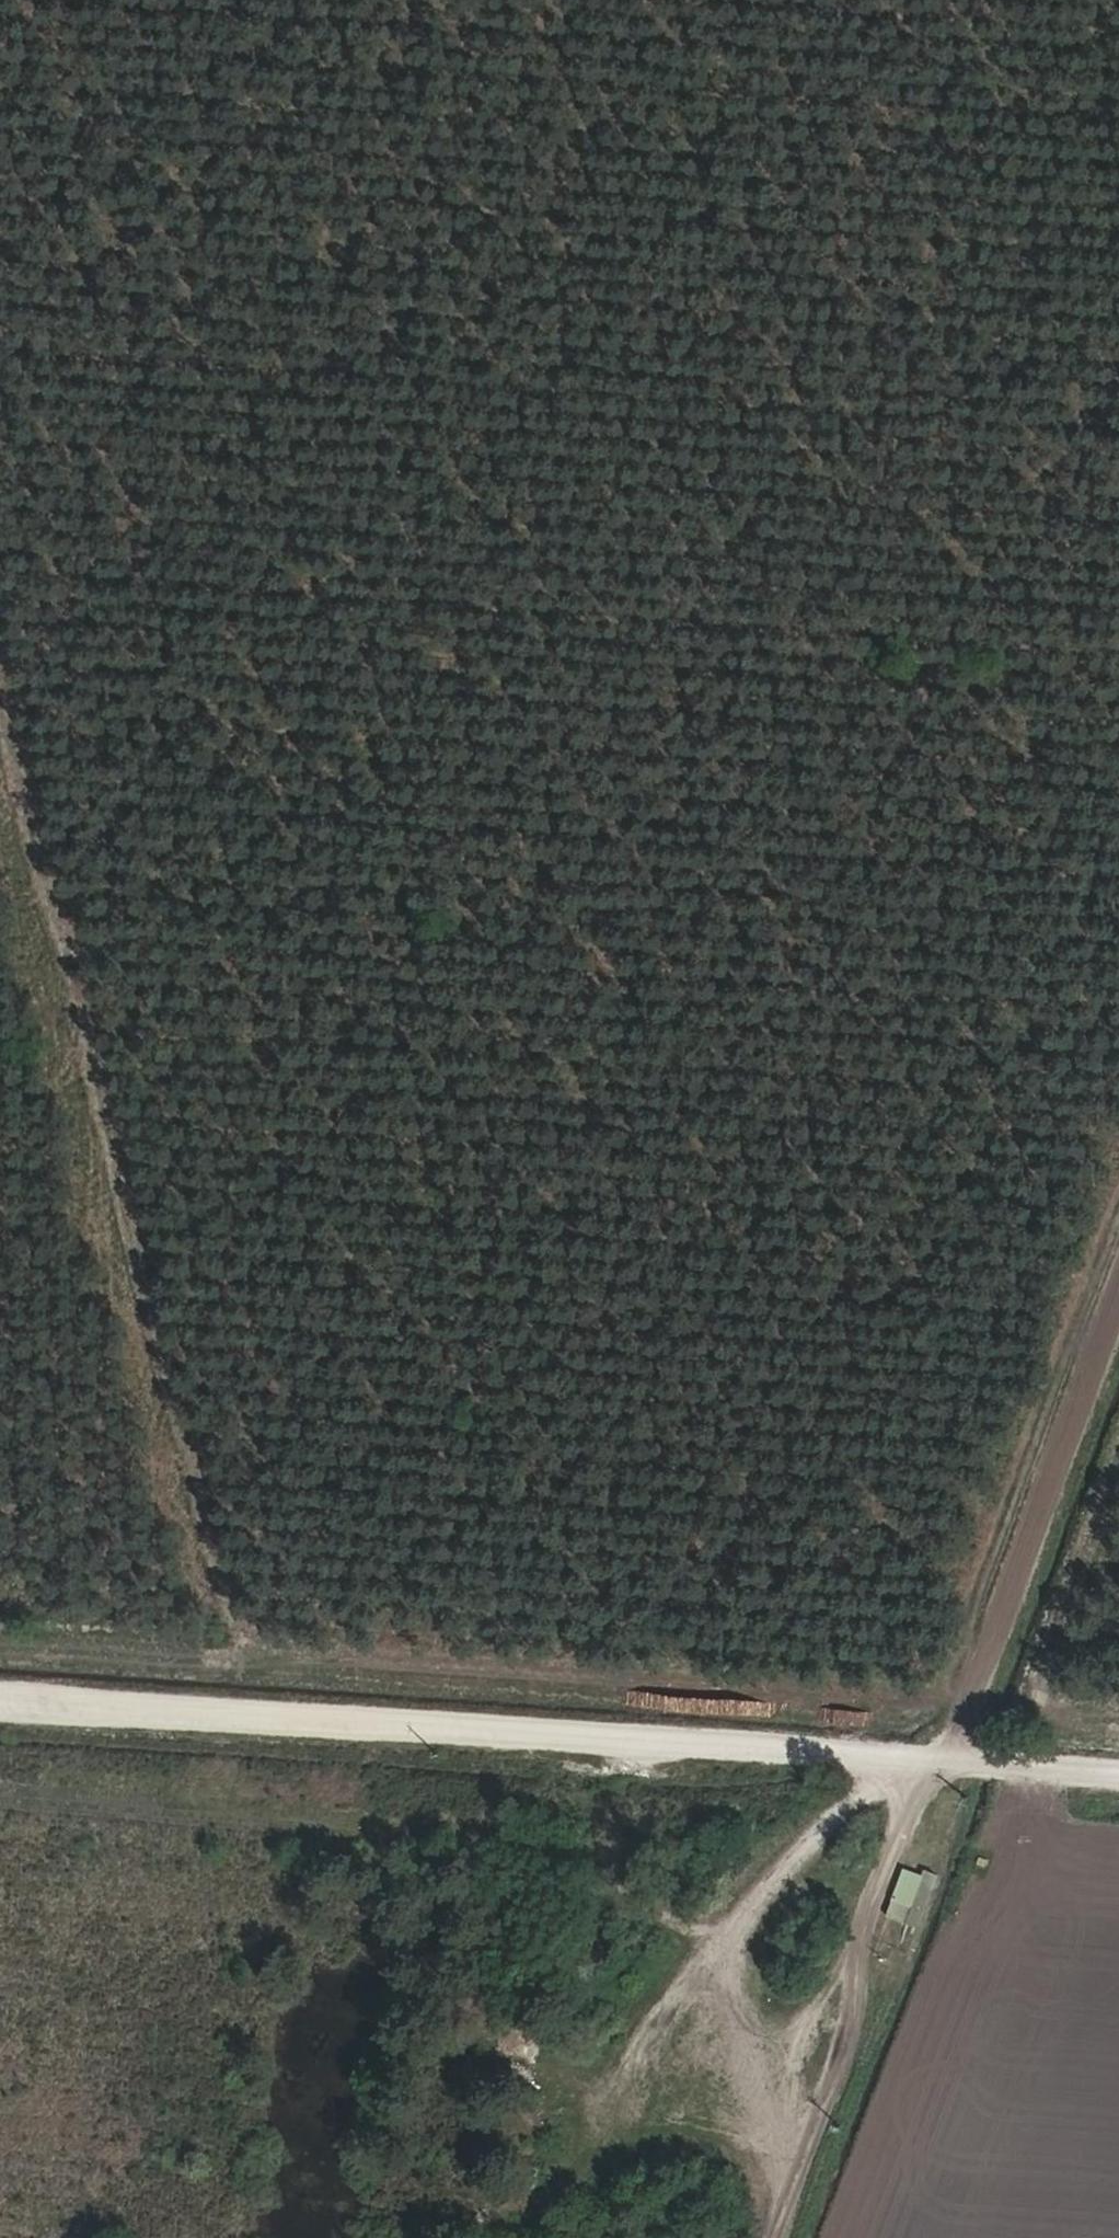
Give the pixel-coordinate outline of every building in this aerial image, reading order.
[(905,1865),(897,1887),(929,1899),(937,1877),(905,1865)] [(507,2023),(496,2052),(532,2066),(543,2037),(507,2023)]
